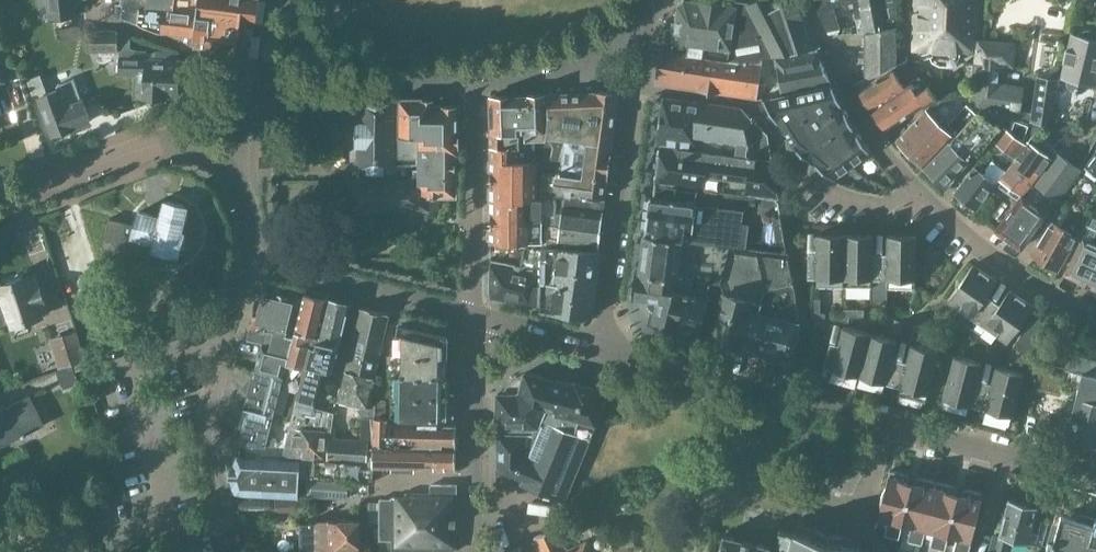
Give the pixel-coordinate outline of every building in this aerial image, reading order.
[(51,20),(76,18),(76,17),(74,0),(49,0),(51,20)] [(121,4),(123,4),(122,18),(161,33),(189,37),(188,43),(206,50),(224,52),(223,57),(249,60),(254,24),(256,24),(259,0),(122,0),(121,4)] [(775,59),(817,50),(816,48),(812,48),(804,23),(805,23),(797,0),(759,0),(751,4),(737,2),(736,8),(684,1),(679,6),(673,51),(661,49),(656,85),(757,100),(763,62),(775,59)] [(818,11),(828,32),(840,30),(833,8),(853,4),(855,20),(861,19),(859,8),(882,3),(881,0),(816,0),(818,11)] [(974,56),(975,56),(976,41),(977,40),(980,0),(913,0),(911,53),(929,55),(933,63),(940,66),(949,67),(956,64),(960,56),(974,56)] [(1060,75),(1067,76),(1068,82),(1071,86),(1075,89),(1081,89),(1086,86),(1089,81),(1095,83),(1095,78),(1095,30),(1093,27),(1087,26),(1082,28),(1078,32),(1071,30),(1060,75)] [(887,30),(864,33),(865,51),(859,51),(859,63),(865,63),(865,80),(892,68),(897,65),(897,64),(897,49),(897,28),(887,30)] [(75,42),(88,39),(88,32),(82,29),(73,31),(75,42)] [(181,62),(179,62),(179,52),(156,51),(155,61),(146,60),(147,51),(135,51),(130,48),(129,34),(118,32),(88,32),(88,39),(88,53),(117,53),(117,52),(118,52),(118,76),(135,77),(134,95),(180,97),(180,90),(183,91),(184,66),(181,66),(181,62)] [(977,41),(975,65),(976,109),(980,110),(1007,117),(1013,118),(1026,122),(1030,123),(1041,125),(1049,127),(1060,84),(1060,79),(1037,76),(1032,113),(1020,112),(1023,89),(998,85),(999,66),(1013,67),(1015,44),(977,41)] [(903,49),(897,49),(897,64),(905,64),(907,64),(907,57),(903,57),(903,49)] [(831,83),(817,50),(775,59),(783,94),(787,93),(798,90),(831,83)] [(905,64),(904,74),(918,75),(919,65),(907,64),(905,64)] [(871,110),(906,86),(893,70),(892,68),(865,80),(855,85),(859,92),(871,110)] [(40,74),(28,79),(33,94),(38,93),(40,97),(39,97),(54,136),(88,123),(91,122),(83,100),(82,100),(74,79),(57,86),(58,90),(48,94),(40,74)] [(783,94),(762,98),(792,145),(834,179),(871,152),(855,131),(844,108),(842,104),(833,86),(832,83),(831,83),(798,90),(787,93),(783,94)] [(906,86),(871,110),(886,131),(923,106),(925,109),(928,106),(938,100),(929,86),(916,94),(910,83),(906,86)] [(549,95),(547,95),(548,122),(546,140),(535,140),(536,162),(542,162),(542,194),(544,195),(554,196),(554,195),(606,200),(620,90),(593,92),(593,99),(550,102),(549,95)] [(547,95),(518,96),(520,140),(535,140),(546,140),(548,122),(547,95)] [(492,147),(492,203),(542,203),(542,194),(542,162),(536,162),(535,140),(520,140),(518,96),(491,97),(492,133),(492,147)] [(657,140),(657,145),(661,145),(773,162),(773,161),(768,135),(753,120),(743,110),(663,98),(662,106),(657,140)] [(399,99),(399,156),(397,156),(396,99),(359,100),(359,121),(355,121),(356,148),(351,152),(351,164),(358,172),(360,172),(360,182),(354,184),(354,208),(375,213),(386,212),(412,212),(430,209),(440,209),(440,197),(458,198),(459,156),(462,157),(463,106),(433,105),(433,99),(399,99)] [(938,100),(928,106),(933,110),(941,102),(939,100),(938,100)] [(927,110),(897,141),(925,167),(967,124),(977,114),(966,104),(953,118),(955,120),(946,129),(927,110)] [(967,124),(925,167),(945,186),(969,160),(967,159),(974,151),(978,154),(1006,117),(980,110),(977,114),(967,124)] [(1004,128),(994,140),(1016,157),(1026,145),(1027,144),(1028,142),(1041,125),(1030,123),(1026,122),(1013,118),(1009,129),(1005,126),(1004,128)] [(1002,180),(999,184),(1017,197),(1020,193),(1022,194),(1030,182),(1048,157),(1049,156),(1028,142),(1027,144),(1026,145),(1016,157),(1015,159),(1001,179),(1002,180)] [(661,145),(656,183),(751,196),(779,199),(773,162),(661,145)] [(1048,157),(1030,182),(1033,184),(1055,200),(1057,202),(1081,168),(1054,149),(1049,156),(1048,157)] [(1084,167),(1095,176),(1095,150),(1084,167)] [(997,183),(985,174),(987,171),(977,164),(975,167),(954,194),(977,211),(997,183)] [(1023,194),(997,230),(1022,248),(1048,212),(1046,211),(1055,200),(1033,184),(1030,182),(1022,194),(1023,194)] [(751,196),(656,183),(654,198),(650,198),(648,214),(646,230),(645,235),(730,246),(787,253),(782,215),(779,199),(751,196)] [(604,212),(606,200),(554,195),(554,196),(544,195),(542,194),(542,203),(542,240),(557,242),(599,248),(604,212)] [(100,260),(145,272),(152,246),(155,247),(175,252),(175,251),(178,251),(183,232),(180,231),(186,207),(166,201),(162,218),(140,212),(136,226),(110,219),(100,260)] [(542,203),(492,203),(492,244),(542,243),(542,203)] [(1053,221),(1052,221),(1032,255),(1058,270),(1078,236),(1083,226),(1058,211),(1053,221)] [(1086,284),(1095,262),(1095,232),(1092,241),(1084,238),(1066,275),(1086,284)] [(817,287),(843,288),(844,235),(818,234),(817,252),(809,252),(808,278),(817,278),(817,287)] [(691,241),(645,235),(640,275),(693,281),(710,283),(721,285),(730,251),(729,251),(730,246),(691,241)] [(843,288),(872,288),(874,288),(874,253),(873,253),(873,235),(844,235),(843,288)] [(874,288),(872,288),(871,301),(880,304),(887,301),(887,288),(916,289),(917,236),(888,236),(888,253),(874,253),(874,288)] [(492,297),(533,306),(541,308),(542,249),(542,248),(526,248),(520,272),(492,266),(492,297)] [(542,249),(541,308),(590,318),(599,252),(558,249),(542,249)] [(739,346),(750,348),(760,312),(759,312),(765,289),(758,255),(730,251),(721,285),(724,292),(712,338),(739,346)] [(758,255),(765,289),(795,284),(788,259),(758,255)] [(1086,284),(1095,289),(1095,262),(1086,284)] [(954,316),(973,329),(994,300),(987,295),(997,282),(973,265),(948,301),(959,309),(954,316)] [(693,281),(640,275),(637,298),(660,301),(654,323),(698,334),(707,296),(706,296),(710,283),(693,281)] [(11,321),(13,326),(49,314),(38,282),(31,284),(29,276),(0,286),(0,289),(1,291),(0,291),(0,325),(1,325),(11,321)] [(759,312),(760,312),(799,322),(801,323),(796,287),(795,284),(765,289),(759,312)] [(283,379),(287,364),(294,336),(292,335),(301,299),(263,290),(259,293),(247,339),(259,342),(259,344),(262,345),(266,333),(273,335),(268,349),(265,348),(259,372),(283,379)] [(994,300),(973,329),(992,342),(997,335),(1008,343),(1033,307),(1009,291),(1000,304),(994,300)] [(287,364),(305,369),(306,363),(311,346),(313,347),(317,343),(329,300),(305,294),(294,336),(287,364)] [(813,298),(813,318),(824,320),(826,313),(820,312),(820,298),(813,298)] [(311,346),(306,363),(305,369),(290,429),(332,432),(335,414),(314,408),(315,402),(317,403),(325,371),(334,373),(351,305),(329,300),(317,343),(313,347),(311,346)] [(356,407),(362,418),(361,440),(331,438),(330,438),(327,462),(367,463),(369,445),(374,445),(375,417),(376,401),(369,400),(389,314),(361,308),(339,403),(356,407)] [(845,308),(840,321),(849,321),(850,316),(864,317),(864,309),(845,308)] [(760,312),(750,348),(792,359),(798,337),(795,336),(799,322),(760,312)] [(904,322),(887,314),(883,321),(895,327),(893,332),(901,334),(904,322)] [(1013,347),(1029,358),(1045,335),(1030,324),(1013,347)] [(398,325),(392,356),(447,357),(448,336),(398,325)] [(909,341),(918,344),(921,332),(935,332),(935,325),(914,325),(909,341)] [(839,380),(862,386),(876,335),(852,329),(847,346),(839,344),(832,369),(841,372),(839,380)] [(76,333),(56,339),(50,341),(59,368),(85,360),(76,333)] [(886,383),(896,386),(903,360),(893,357),(897,341),(876,335),(862,386),(884,392),(886,383)] [(903,360),(896,386),(901,387),(899,396),(926,403),(939,352),(912,345),(907,361),(903,360)] [(1065,369),(1082,374),(1083,372),(1095,376),(1095,360),(1069,353),(1065,369)] [(392,356),(391,377),(447,378),(447,357),(392,356)] [(971,405),(978,407),(985,381),(978,379),(982,363),(954,356),(941,407),(968,414),(971,405)] [(81,362),(57,370),(63,389),(79,384),(75,372),(84,369),(81,362)] [(985,381),(978,407),(985,409),(983,418),(1011,425),(1024,374),(997,367),(992,383),(985,381)] [(272,424),(283,379),(259,372),(253,371),(244,409),(248,410),(239,447),(266,448),(269,435),(272,424)] [(1071,418),(1079,420),(1074,441),(1095,447),(1095,376),(1083,372),(1082,374),(1076,397),(1075,400),(1071,418)] [(519,392),(496,393),(496,428),(497,428),(497,434),(533,435),(536,428),(539,428),(546,412),(559,415),(567,384),(525,373),(522,388),(519,392)] [(391,377),(391,397),(447,398),(447,378),(391,377)] [(533,435),(497,434),(496,475),(497,475),(565,503),(596,426),(609,395),(600,392),(600,390),(581,385),(576,383),(575,386),(567,384),(559,415),(546,412),(539,428),(536,428),(533,435)] [(11,435),(14,441),(35,431),(45,426),(41,418),(30,396),(6,408),(0,411),(0,441),(11,435)] [(395,418),(446,419),(447,398),(391,397),(391,414),(395,418)] [(386,400),(376,400),(376,417),(386,417),(386,400)] [(376,417),(375,417),(374,445),(454,447),(454,424),(395,423),(395,424),(390,424),(390,418),(386,417),(376,417)] [(332,432),(290,429),(283,458),(313,460),(313,461),(236,457),(236,458),(233,465),(229,471),(228,475),(228,477),(231,487),(234,495),(234,496),(254,497),(298,499),(300,476),(310,477),(310,479),(311,479),(373,480),(374,467),(453,469),(454,447),(374,445),(369,445),(367,463),(327,462),(330,438),(331,438),(332,432)] [(269,435),(266,448),(277,450),(280,438),(269,435)] [(900,538),(901,532),(915,477),(890,471),(876,526),(887,529),(886,534),(900,538)] [(923,543),(924,538),(937,482),(915,477),(901,532),(910,535),(909,540),(923,543)] [(312,496),(347,499),(348,483),(313,481),(312,496)] [(946,549),(947,544),(960,488),(937,482),(924,538),(933,540),(932,545),(946,549)] [(380,499),(380,503),(380,524),(380,541),(392,541),(392,551),(430,551),(456,551),(453,486),(430,486),(430,493),(406,493),(406,498),(393,498),(393,499),(380,499)] [(947,544),(956,546),(955,551),(958,551),(969,551),(984,494),(960,488),(947,544)] [(271,499),(257,499),(236,500),(242,511),(271,510),(271,499)] [(993,535),(989,551),(1007,551),(1010,540),(1041,548),(1049,522),(1042,520),(1038,534),(1032,532),(1038,508),(1033,507),(1032,503),(1025,502),(1022,504),(1009,501),(1001,537),(993,535)] [(1079,516),(1077,521),(1061,517),(1059,525),(1053,523),(1045,551),(1095,551),(1095,521),(1079,516)] [(371,543),(361,544),(361,520),(309,522),(309,525),(299,525),(299,551),(371,551),(371,543)] [(723,535),(719,551),(859,551),(861,541),(797,525),(795,533),(780,529),(775,547),(723,535)] [(587,542),(565,551),(554,530),(534,540),(539,551),(591,551),(587,542)]
